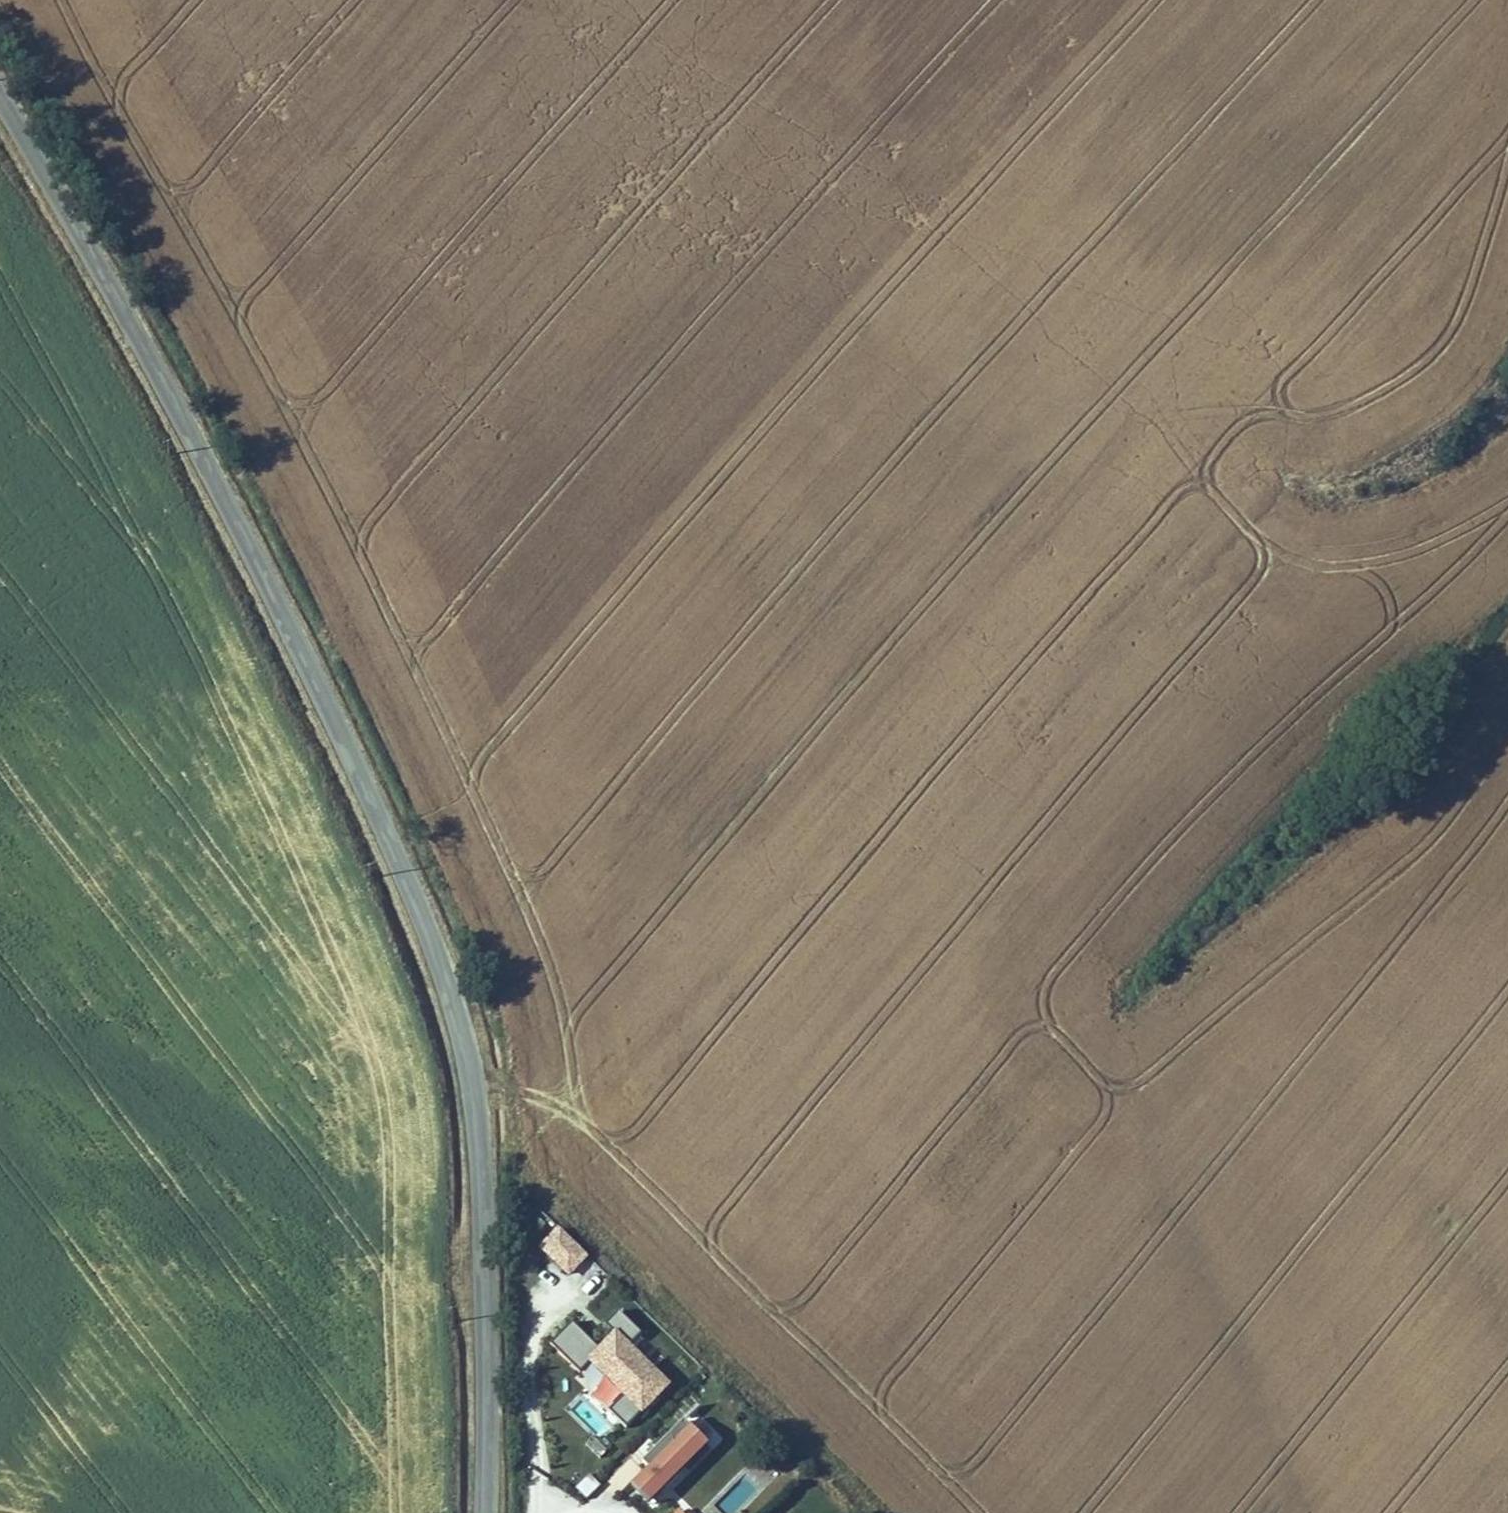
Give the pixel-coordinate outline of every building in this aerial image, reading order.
[(586,1256),(560,1228),(537,1249),(564,1277),(586,1256)] [(613,1314),(606,1328),(632,1342),(640,1329),(613,1314)] [(576,1370),(597,1350),(572,1324),(551,1344),(576,1370)] [(565,1409),(607,1447),(668,1382),(615,1333),(574,1377),(586,1387),(565,1409)] [(710,1447),(686,1423),(614,1497),(627,1509),(624,1512),(652,1512),(670,1494),(667,1491),(710,1447)] [(580,1504),(601,1489),(591,1476),(570,1491),(580,1504)]
